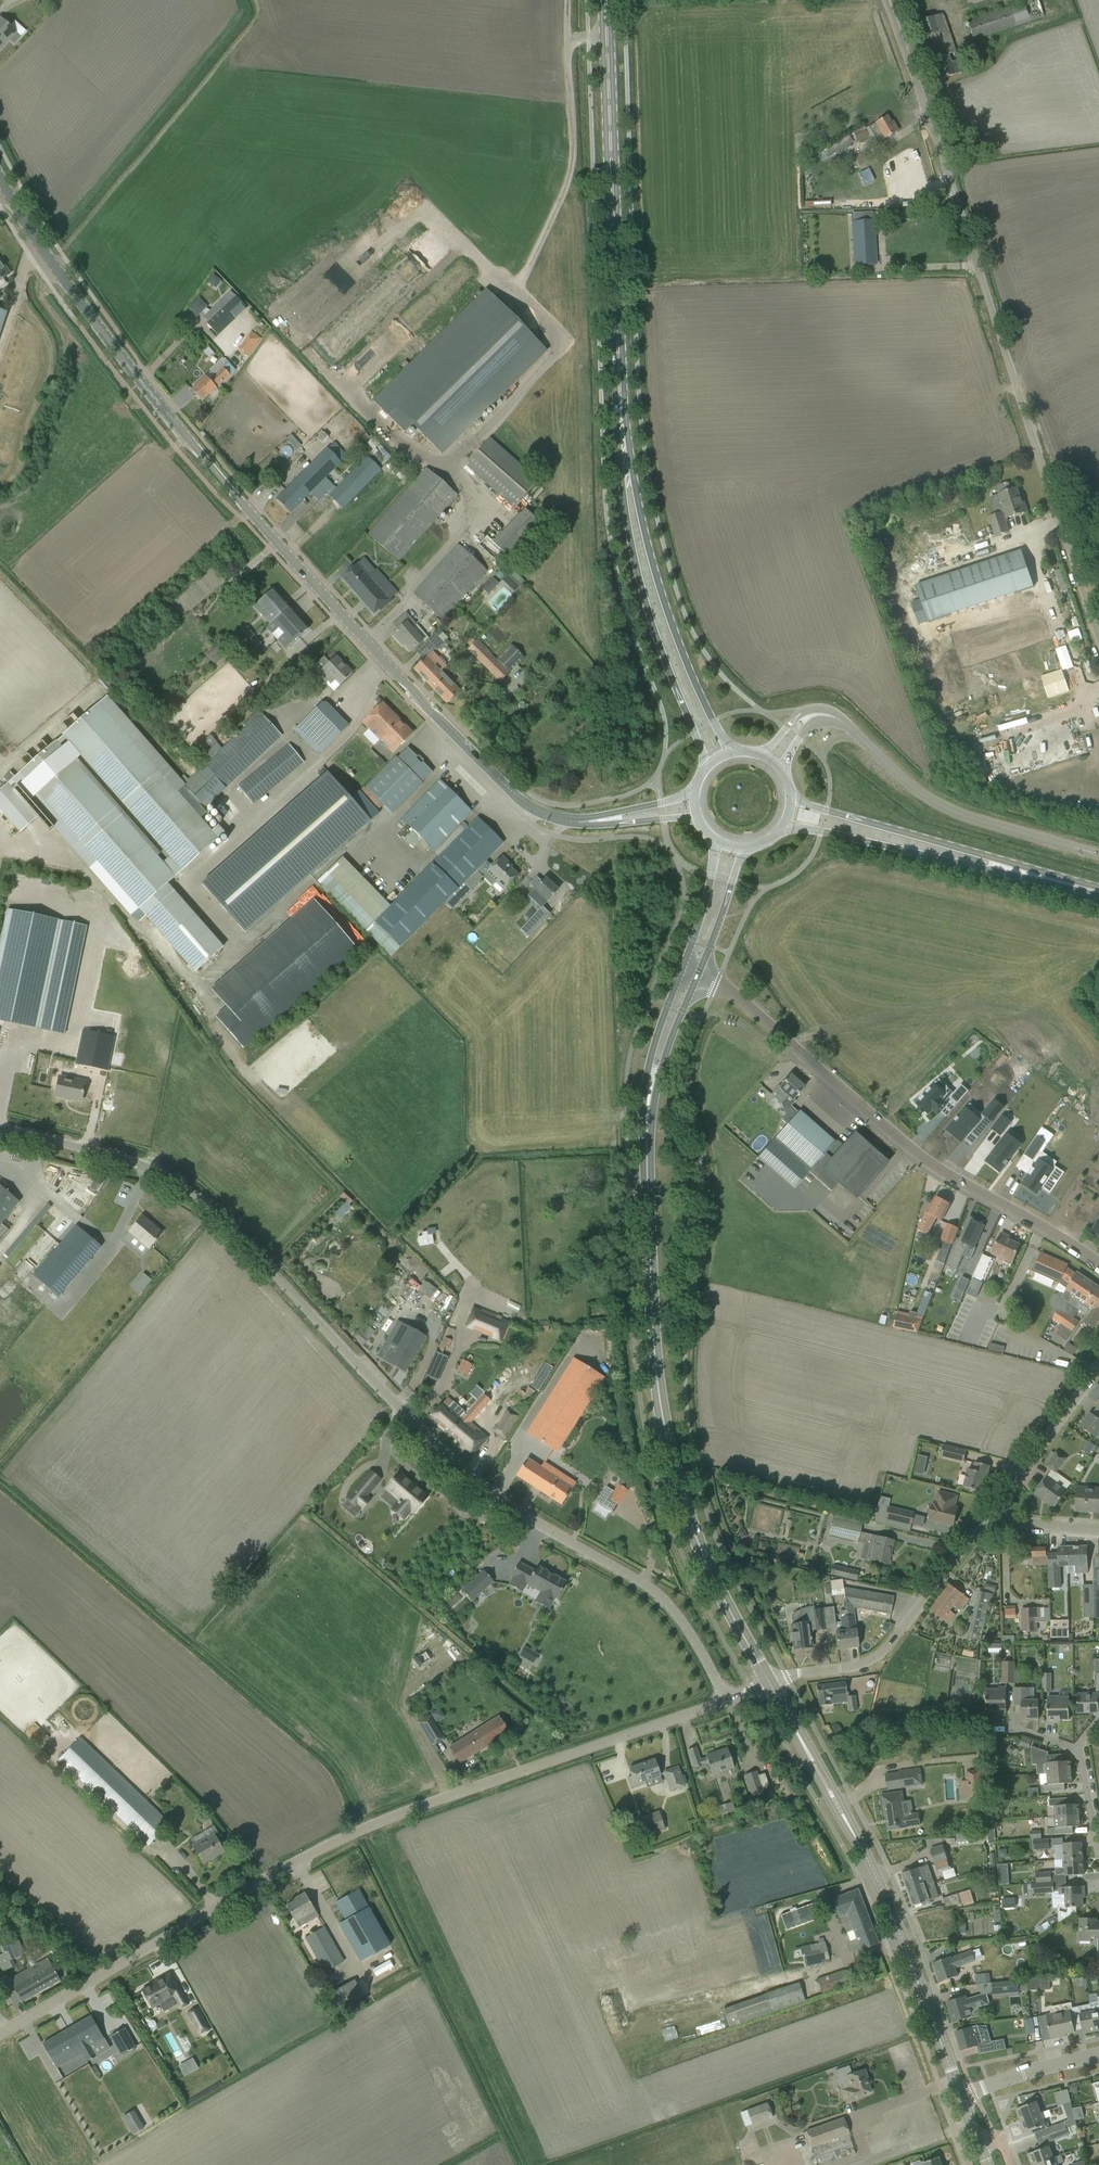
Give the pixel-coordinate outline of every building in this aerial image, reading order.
[(1038,0),(1032,0),(967,21),(973,40),(1044,17),(1038,0)] [(917,23),(937,81),(963,72),(959,60),(958,60),(942,14),(917,23)] [(5,44),(9,40),(13,44),(20,37),(16,33),(0,18),(0,49),(5,44)] [(868,127),(865,129),(864,128),(853,133),(857,143),(869,138),(873,145),(877,143),(898,131),(894,124),(892,125),(887,116),(868,127)] [(849,136),(822,150),(827,159),(833,155),(834,157),(852,146),(851,144),(853,143),(849,136)] [(850,160),(855,169),(871,160),(867,151),(850,160)] [(852,222),(855,265),(876,264),(874,221),(852,222)] [(6,284),(2,279),(10,273),(5,266),(2,268),(0,265),(0,288),(6,284)] [(213,275),(208,282),(215,287),(220,279),(213,275)] [(441,453),(546,350),(487,290),(374,401),(404,432),(412,424),(441,453)] [(211,319),(222,331),(247,308),(235,295),(234,295),(230,291),(217,302),(221,307),(217,311),(209,303),(200,295),(195,301),(203,309),(202,310),(207,315),(211,319)] [(238,349),(248,356),(258,341),(248,334),(238,349)] [(216,388),(230,375),(236,370),(228,362),(224,358),(206,376),(199,382),(191,390),(202,401),(209,395),(213,399),(220,393),(216,388)] [(466,465),(514,507),(537,480),(490,438),(466,465)] [(327,448),(298,477),(276,499),(290,513),(310,493),(318,501),(326,493),(333,486),(326,478),(341,462),(340,462),(347,456),(334,442),(327,449),(327,448)] [(352,500),(381,469),(366,456),(365,457),(360,464),(329,496),(342,509),(352,500)] [(426,468),(368,535),(398,562),(457,495),(426,468)] [(1006,483),(999,485),(998,488),(1000,494),(999,494),(1005,512),(989,517),(992,527),(995,536),(1009,532),(1004,519),(1027,512),(1024,501),(1022,502),(1017,488),(1011,490),(1009,484),(1006,483)] [(514,564),(546,530),(524,510),(493,543),(486,536),(478,545),(500,565),(507,557),(514,564)] [(496,511),(492,515),(506,526),(510,522),(496,511)] [(1090,537),(1096,556),(1098,555),(1098,534),(1090,537)] [(413,594),(441,620),(486,570),(458,545),(413,594)] [(991,557),(894,590),(907,626),(1004,593),(991,557)] [(407,567),(400,561),(393,570),(400,576),(407,567)] [(397,593),(376,569),(368,577),(356,564),(341,577),(373,614),(378,610),(380,611),(392,600),(391,599),(397,593)] [(508,573),(502,579),(515,591),(521,586),(508,573)] [(481,588),(488,594),(499,583),(492,577),(481,588)] [(256,604),(273,623),(290,607),(273,589),(256,604)] [(290,607),(273,623),(268,627),(274,634),(281,628),(286,634),(280,640),(286,648),(308,628),(290,607)] [(428,638),(412,620),(406,613),(393,625),(398,630),(392,635),(398,642),(400,640),(410,652),(423,640),(424,642),(426,640),(428,638)] [(230,640),(237,648),(254,634),(246,625),(230,640)] [(445,642),(436,631),(428,638),(426,640),(436,651),(445,642)] [(254,634),(237,648),(240,651),(245,647),(250,652),(261,642),(254,634)] [(467,649),(500,681),(523,657),(511,644),(497,658),(476,639),(467,649)] [(207,655),(214,662),(219,658),(220,659),(227,652),(220,644),(207,655)] [(414,670),(428,684),(441,672),(446,667),(432,653),(414,670)] [(1054,653),(1048,655),(1052,665),(1057,663),(1054,653)] [(331,684),(336,680),(340,685),(352,673),(336,656),(329,662),(324,657),(316,664),(314,666),(319,672),(319,673),(331,684)] [(441,672),(428,684),(446,703),(459,691),(441,672)] [(323,701),(294,729),(320,755),(348,727),(323,701)] [(364,721),(394,752),(413,733),(383,703),(364,721)] [(63,735),(66,738),(68,741),(61,747),(56,741),(20,772),(139,908),(194,971),(194,972),(223,947),(223,946),(222,947),(167,884),(167,883),(216,841),(209,833),(218,826),(204,809),(183,786),(175,794),(97,705),(63,735)] [(182,785),(205,809),(282,737),(260,713),(188,780),(184,775),(178,780),(182,785)] [(990,783),(1092,755),(1082,718),(980,746),(990,783)] [(290,746),(239,788),(253,805),(304,763),(290,746)] [(417,757),(407,747),(407,748),(397,758),(396,756),(365,787),(391,814),(422,783),(422,782),(431,772),(432,773),(432,772),(422,762),(421,764),(416,758),(417,757)] [(379,758),(375,762),(380,767),(384,763),(379,758)] [(328,772),(202,883),(245,932),(379,813),(359,791),(351,798),(328,772)] [(423,838),(434,848),(471,811),(440,780),(403,817),(414,829),(404,838),(413,848),(423,838)] [(20,832),(38,817),(8,783),(0,791),(0,809),(20,832)] [(464,882),(476,870),(503,842),(478,817),(470,825),(390,905),(343,858),(317,882),(391,957),(400,948),(445,902),(444,902),(457,889),(464,882)] [(485,861),(476,870),(483,877),(492,886),(492,885),(493,887),(500,893),(503,890),(504,889),(510,882),(518,874),(511,867),(508,864),(509,863),(502,856),(495,864),(491,867),(485,861)] [(475,885),(483,877),(476,870),(464,882),(470,889),(475,885)] [(535,908),(538,911),(521,930),(529,937),(550,913),(542,907),(558,889),(545,878),(542,881),(536,877),(528,885),(529,886),(530,884),(535,889),(528,896),(537,905),(535,908)] [(451,909),(464,896),(457,889),(444,902),(445,902),(451,909)] [(226,1008),(215,1016),(243,1048),(358,949),(313,899),(211,988),(226,1008)] [(39,1029),(61,920),(7,909),(0,943),(0,1021),(39,1029)] [(501,914),(490,919),(494,930),(505,925),(501,914)] [(39,1029),(38,1029),(64,1034),(65,1032),(65,1028),(87,926),(61,920),(39,1029)] [(81,1035),(75,1064),(108,1071),(108,1070),(109,1071),(109,1068),(108,1067),(115,1036),(82,1030),(82,1031),(81,1035)] [(1009,1050),(987,1076),(999,1086),(1022,1060),(1009,1050)] [(778,1086),(771,1095),(774,1097),(781,1103),(784,1113),(785,1114),(781,1119),(787,1124),(798,1112),(791,1106),(795,1101),(793,1100),(804,1087),(794,1078),(790,1075),(780,1087),(778,1086)] [(59,1076),(55,1095),(82,1101),(86,1082),(59,1076)] [(920,1100),(916,1104),(928,1114),(933,1109),(938,1114),(940,1112),(951,1099),(958,1104),(969,1091),(961,1084),(954,1093),(947,1087),(942,1093),(933,1085),(925,1094),(924,1092),(918,1099),(920,1100)] [(954,1123),(946,1131),(960,1144),(969,1133),(977,1141),(993,1123),(991,1122),(1002,1109),(994,1102),(978,1121),(965,1110),(958,1118),(957,1118),(953,1122),(954,1123)] [(787,1124),(760,1155),(796,1187),(809,1172),(831,1192),(839,1182),(856,1196),(886,1163),(854,1135),(841,1150),(798,1112),(787,1124)] [(1001,1117),(990,1131),(999,1137),(1009,1123),(1001,1117)] [(1036,1136),(1024,1154),(1033,1161),(1046,1142),(1036,1136)] [(1003,1139),(984,1163),(998,1174),(1017,1150),(1003,1139)] [(1029,1174),(1022,1184),(1037,1194),(1041,1187),(1050,1193),(1049,1194),(1050,1194),(1065,1173),(1054,1166),(1052,1169),(1039,1161),(1033,1169),(1032,1168),(1028,1173),(1029,1174)] [(19,1202),(0,1185),(0,1224),(19,1202)] [(122,1204),(127,1192),(121,1190),(116,1202),(122,1204)] [(941,1221),(950,1205),(936,1197),(918,1230),(920,1232),(916,1239),(927,1245),(932,1238),(929,1232),(937,1218),(941,1221)] [(130,1231),(149,1248),(155,1241),(155,1242),(157,1240),(156,1239),(162,1233),(143,1216),(130,1231)] [(959,1239),(945,1266),(955,1271),(969,1245),(975,1249),(986,1228),(985,1227),(986,1225),(972,1217),(960,1240),(959,1239)] [(941,1240),(951,1244),(958,1228),(948,1224),(941,1240)] [(76,1225),(34,1274),(58,1296),(101,1247),(76,1225)] [(991,1254),(1012,1264),(1021,1245),(1008,1239),(1009,1236),(1001,1233),(997,1242),(991,1254)] [(977,1265),(985,1269),(991,1256),(983,1253),(977,1265)] [(1078,1273),(1076,1275),(1061,1265),(1062,1263),(1041,1254),(1033,1272),(1059,1284),(1067,1289),(1063,1295),(1060,1294),(1058,1294),(1055,1295),(1053,1296),(1051,1299),(1051,1301),(1051,1304),(1052,1307),(1053,1309),(1049,1316),(1061,1324),(1055,1332),(1056,1332),(1055,1334),(1060,1338),(1061,1336),(1066,1340),(1072,1332),(1079,1322),(1073,1318),(1079,1310),(1086,1314),(1087,1313),(1087,1314),(1082,1321),(1093,1329),(1098,1319),(1098,1287),(1078,1273)] [(143,1274),(137,1281),(145,1287),(150,1280),(143,1274)] [(957,1290),(953,1299),(959,1302),(964,1293),(970,1280),(962,1276),(956,1289),(957,1290)] [(441,1303),(447,1293),(425,1280),(419,1291),(441,1303)] [(922,1290),(916,1314),(924,1316),(930,1292),(922,1290)] [(474,1305),(466,1328),(502,1341),(510,1320),(474,1305)] [(893,1328),(917,1333),(923,1317),(897,1311),(893,1328)] [(398,1321),(382,1349),(385,1350),(380,1358),(405,1371),(425,1336),(398,1321)] [(359,1333),(355,1338),(363,1346),(367,1341),(359,1333)] [(445,1337),(439,1351),(443,1352),(445,1346),(447,1347),(451,1340),(445,1337)] [(1064,1350),(1072,1356),(1077,1349),(1069,1343),(1064,1350)] [(462,1360),(456,1370),(466,1376),(472,1365),(470,1364),(472,1360),(468,1357),(465,1361),(462,1360)] [(604,1377),(573,1358),(526,1433),(557,1452),(604,1377)] [(537,1392),(552,1368),(544,1363),(529,1386),(537,1392)] [(480,1410),(485,1404),(490,1399),(485,1395),(483,1393),(477,1399),(473,1404),(476,1406),(480,1410)] [(447,1398),(430,1417),(449,1434),(472,1454),(487,1438),(472,1425),(478,1419),(468,1410),(462,1416),(460,1419),(451,1411),(455,1406),(447,1398)] [(518,1415),(507,1408),(493,1430),(504,1437),(518,1415)] [(1080,1427),(1095,1438),(1098,1433),(1098,1419),(1090,1412),(1080,1427)] [(1090,1442),(1086,1446),(1092,1451),(1096,1447),(1090,1442)] [(967,1451),(944,1445),(941,1456),(964,1461),(967,1451)] [(1056,1452),(1046,1466),(1052,1470),(1056,1473),(1056,1472),(1066,1458),(1065,1458),(1056,1452)] [(522,1466),(516,1475),(533,1486),(539,1491),(561,1504),(572,1487),(563,1481),(566,1476),(544,1462),(541,1467),(527,1458),(522,1466)] [(972,1489),(982,1491),(986,1475),(988,1475),(990,1466),(975,1462),(973,1470),(968,1469),(964,1487),(965,1487),(965,1489),(970,1491),(972,1489)] [(398,1474),(385,1489),(399,1500),(391,1510),(401,1518),(403,1520),(410,1511),(410,1510),(414,1513),(428,1497),(415,1485),(413,1487),(398,1474)] [(1047,1476),(1034,1494),(1043,1499),(1044,1498),(1056,1506),(1062,1498),(1067,1490),(1066,1490),(1071,1483),(1061,1476),(1056,1483),(1047,1476)] [(346,1499),(361,1511),(371,1500),(366,1496),(373,1488),(363,1479),(346,1499)] [(606,1487),(596,1502),(611,1511),(616,1504),(618,1505),(627,1490),(618,1484),(613,1491),(606,1487)] [(1090,1512),(1090,1510),(1098,1511),(1098,1489),(1077,1487),(1076,1511),(1090,1512)] [(936,1502),(933,1502),(929,1519),(954,1525),(958,1508),(955,1507),(957,1496),(938,1491),(936,1502)] [(877,1505),(873,1522),(884,1524),(884,1526),(907,1531),(909,1525),(910,1525),(913,1513),(888,1507),(877,1505)] [(913,1514),(911,1524),(921,1527),(924,1516),(913,1514)] [(829,1534),(858,1541),(860,1534),(862,1525),(833,1518),(829,1534)] [(744,1530),(738,1532),(741,1539),(746,1537),(744,1530)] [(871,1560),(887,1564),(893,1541),(882,1538),(860,1534),(858,1541),(858,1542),(863,1543),(860,1558),(871,1560)] [(1087,1546),(1067,1547),(1068,1566),(1068,1574),(1088,1573),(1087,1546)] [(1046,1556),(1046,1547),(1032,1548),(1032,1556),(1046,1556)] [(1068,1566),(1067,1547),(1059,1547),(1059,1554),(1048,1554),(1049,1585),(1060,1584),(1060,1567),(1068,1566)] [(375,1557),(371,1561),(376,1565),(380,1561),(375,1557)] [(974,1558),(973,1560),(974,1563),(976,1565),(979,1564),(981,1561),(980,1558),(977,1557),(974,1558)] [(757,1560),(755,1567),(767,1569),(768,1563),(757,1560)] [(518,1563),(510,1576),(512,1577),(525,1585),(526,1585),(528,1583),(540,1590),(534,1601),(547,1609),(554,1598),(556,1599),(566,1582),(553,1575),(553,1576),(546,1572),(547,1571),(536,1565),(533,1571),(518,1563)] [(858,1572),(850,1570),(832,1566),(830,1574),(848,1579),(856,1581),(858,1572)] [(483,1570),(461,1590),(471,1601),(493,1581),(483,1570)] [(844,1588),(843,1579),(830,1581),(830,1585),(831,1590),(844,1588)] [(950,1584),(941,1596),(954,1605),(961,1610),(970,1599),(959,1591),(950,1584)] [(1083,1585),(1084,1618),(1095,1617),(1095,1589),(1093,1589),(1093,1585),(1083,1585)] [(858,1647),(853,1608),(855,1608),(890,1614),(894,1597),(883,1595),(844,1588),(847,1616),(849,1630),(847,1630),(849,1648),(858,1647)] [(970,1613),(970,1617),(983,1627),(987,1609),(990,1610),(993,1594),(978,1591),(973,1614),(970,1613)] [(954,1605),(941,1596),(930,1610),(949,1624),(955,1615),(950,1611),(954,1605)] [(825,1629),(823,1609),(814,1610),(814,1611),(811,1612),(810,1608),(808,1608),(805,1609),(800,1611),(798,1612),(796,1613),(794,1614),(792,1615),(793,1624),(791,1625),(792,1634),(790,1634),(791,1641),(793,1641),(794,1649),(811,1647),(810,1640),(811,1640),(811,1637),(810,1637),(809,1630),(816,1629),(816,1630),(825,1629)] [(1050,1622),(1049,1608),(1044,1608),(1044,1617),(1040,1617),(1039,1608),(1022,1609),(1023,1631),(1036,1630),(1036,1623),(1050,1622)] [(849,1648),(847,1630),(849,1630),(847,1616),(840,1617),(840,1622),(835,1623),(836,1631),(838,1650),(849,1648)] [(983,1627),(970,1617),(969,1621),(972,1621),(969,1633),(970,1633),(969,1638),(980,1641),(983,1627)] [(885,1623),(881,1630),(885,1633),(890,1626),(885,1623)] [(524,1646),(519,1655),(534,1663),(539,1654),(524,1646)] [(1002,1683),(1014,1683),(1014,1672),(1014,1662),(1002,1662),(1002,1683)] [(1043,1673),(1043,1692),(1051,1692),(1051,1673),(1043,1673)] [(847,1702),(848,1711),(857,1710),(855,1695),(848,1696),(847,1693),(846,1693),(845,1682),(816,1686),(819,1706),(847,1702)] [(986,1690),(986,1702),(986,1713),(1006,1712),(1006,1701),(1006,1688),(998,1688),(998,1689),(986,1690)] [(1021,1705),(1022,1721),(1029,1721),(1029,1719),(1039,1719),(1039,1701),(1027,1701),(1027,1688),(1014,1688),(1014,1694),(1014,1705),(1021,1705)] [(1077,1702),(1077,1713),(1087,1713),(1087,1711),(1098,1711),(1098,1694),(1077,1694),(1077,1702)] [(1069,1720),(1069,1697),(1047,1697),(1048,1712),(1048,1723),(1056,1723),(1056,1720),(1069,1720)] [(418,1722),(433,1746),(445,1739),(430,1715),(418,1722)] [(450,1747),(460,1763),(509,1732),(499,1716),(450,1747)] [(839,1724),(833,1728),(836,1734),(842,1731),(839,1724)] [(59,1758),(148,1844),(170,1822),(81,1736),(59,1758)] [(1023,1741),(1020,1748),(1027,1750),(1029,1743),(1023,1741)] [(708,1762),(712,1774),(734,1767),(727,1748),(706,1756),(706,1758),(700,1760),(696,1747),(688,1750),(694,1768),(702,1765),(702,1764),(708,1762)] [(937,1747),(925,1747),(925,1755),(937,1755),(937,1747)] [(1071,1772),(1071,1761),(1064,1762),(1063,1754),(1048,1755),(1048,1753),(1049,1752),(1039,1749),(1040,1763),(1037,1763),(1037,1774),(1040,1774),(1071,1772)] [(627,1778),(631,1788),(646,1783),(645,1781),(661,1775),(655,1759),(629,1768),(632,1776),(627,1778)] [(664,1772),(671,1790),(684,1786),(678,1767),(664,1772)] [(920,1770),(899,1773),(901,1787),(922,1784),(920,1770)] [(745,1775),(752,1796),(763,1792),(756,1771),(745,1775)] [(982,1771),(966,1772),(967,1780),(968,1795),(968,1799),(984,1798),(982,1771)] [(1071,1772),(1040,1774),(1040,1783),(1044,1785),(1044,1792),(1054,1791),(1065,1790),(1065,1784),(1072,1783),(1071,1772)] [(1000,1788),(992,1791),(995,1798),(1003,1794),(1000,1788)] [(902,1791),(881,1794),(884,1816),(886,1815),(888,1831),(906,1828),(906,1827),(920,1825),(919,1813),(904,1815),(903,1802),(902,1791)] [(1046,1817),(1079,1815),(1079,1811),(1080,1811),(1080,1806),(1079,1806),(1079,1804),(1071,1805),(1071,1798),(1050,1799),(1050,1806),(1047,1806),(1048,1817),(1046,1817)] [(638,1819),(644,1836),(665,1829),(659,1812),(638,1819)] [(1073,1833),(1073,1827),(1080,1826),(1079,1815),(1046,1817),(1047,1835),(1053,1835),(1073,1833)] [(995,1842),(994,1830),(972,1831),(973,1837),(988,1836),(988,1843),(995,1842)] [(1041,1839),(1041,1830),(1030,1831),(1030,1839),(1041,1839)] [(194,1847),(203,1863),(224,1851),(214,1835),(194,1847)] [(1034,1840),(1034,1850),(1050,1849),(1049,1839),(1034,1840)] [(1065,1860),(1083,1859),(1082,1842),(1064,1843),(1064,1846),(1054,1846),(1055,1853),(1054,1854),(1054,1858),(1056,1859),(1056,1860),(1065,1860)] [(950,1868),(943,1845),(930,1849),(936,1871),(950,1868)] [(1083,1859),(1065,1860),(1066,1868),(1056,1868),(1056,1875),(1066,1874),(1067,1876),(1084,1874),(1083,1859)] [(902,1873),(907,1888),(925,1882),(923,1877),(931,1875),(927,1865),(913,1870),(912,1867),(903,1870),(904,1873),(902,1873)] [(944,1880),(956,1875),(954,1867),(941,1871),(944,1880)] [(984,1870),(986,1893),(998,1892),(996,1869),(984,1870)] [(1036,1873),(1037,1883),(1052,1882),(1052,1872),(1036,1873)] [(925,1882),(907,1888),(913,1906),(938,1898),(932,1883),(934,1883),(931,1875),(923,1877),(925,1882)] [(1007,1875),(999,1875),(999,1885),(1008,1884),(1007,1875)] [(1052,1882),(1037,1883),(1032,1884),(1033,1894),(1054,1892),(1054,1882),(1052,1882)] [(1054,1892),(1052,1892),(1053,1907),(1058,1907),(1059,1923),(1077,1912),(1076,1907),(1083,1906),(1082,1893),(1084,1893),(1084,1886),(1059,1888),(1059,1892),(1054,1892)] [(840,1916),(844,1926),(859,1920),(858,1919),(867,1915),(857,1889),(831,1899),(838,1917),(840,1916)] [(974,1903),(971,1890),(960,1894),(960,1893),(943,1898),(946,1906),(963,1904),(964,1906),(974,1903)] [(352,1919),(340,1926),(362,1963),(392,1945),(360,1891),(342,1901),(352,1919)] [(287,1905),(299,1927),(318,1916),(305,1893),(298,1897),(299,1899),(287,1905)] [(1010,1898),(1002,1898),(1003,1908),(1011,1907),(1010,1898)] [(859,1920),(844,1926),(846,1933),(853,1931),(856,1939),(848,1942),(852,1953),(878,1943),(867,1915),(858,1919),(859,1920)] [(1097,1922),(1097,1918),(1079,1918),(1079,1929),(1079,1940),(1091,1941),(1092,1939),(1098,1939),(1098,1922),(1097,1922)] [(1040,1933),(1050,1927),(1047,1921),(1037,1927),(1040,1933)] [(305,1937),(325,1972),(344,1961),(324,1927),(305,1937)] [(0,1955),(0,1964),(1,1963),(8,1960),(25,1953),(19,1940),(1,1948),(4,1953),(0,1955)] [(955,1968),(975,1961),(972,1951),(951,1958),(951,1957),(933,1963),(940,1982),(958,1976),(955,1968)] [(820,1953),(805,1956),(807,1966),(822,1963),(820,1953)] [(6,1988),(15,2005),(60,1980),(48,1959),(32,1968),(31,1966),(28,1968),(28,1969),(9,1980),(12,1985),(6,1988)] [(377,1975),(394,1966),(390,1959),(373,1969),(377,1975)] [(868,1976),(863,1964),(853,1968),(818,1981),(822,1993),(858,1980),(868,1976)] [(155,1982),(142,1990),(151,2007),(159,2003),(160,2004),(174,1996),(181,2008),(189,2004),(176,1980),(174,1981),(169,1972),(154,1981),(155,1982)] [(989,1973),(981,1974),(982,1983),(990,1983),(989,1973)] [(1049,1977),(1026,1979),(1027,1990),(1050,1989),(1050,1985),(1049,1977)] [(327,1995),(337,2011),(364,1996),(355,1979),(327,1995)] [(1018,1980),(992,1983),(993,1994),(1019,1991),(1027,1990),(1026,1979),(1018,1980)] [(724,2009),(730,2027),(806,2001),(800,1983),(724,2009)] [(969,2009),(989,2004),(986,1994),(967,2000),(966,1996),(947,2002),(953,2022),(972,2016),(969,2009)] [(1097,1997),(1098,2001),(1089,2003),(1089,2004),(1091,2011),(1095,2031),(1098,2030),(1098,1996),(1097,1997)] [(197,2008),(187,2013),(199,2035),(210,2029),(197,2008)] [(1095,2031),(1091,2011),(1079,2014),(1081,2022),(1083,2033),(1089,2031),(1089,2032),(1095,2031)] [(1071,2013),(1055,2016),(1054,2013),(1046,2015),(1051,2039),(1061,2037),(1060,2035),(1075,2032),(1071,2014),(1071,2013)] [(91,2016),(67,2030),(81,2054),(82,2053),(87,2062),(97,2056),(91,2047),(105,2039),(91,2016)] [(966,2029),(955,2032),(961,2050),(963,2050),(976,2046),(977,2046),(983,2044),(983,2043),(978,2025),(966,2029)] [(117,2047),(123,2043),(127,2051),(135,2047),(124,2028),(111,2036),(117,2047)] [(81,2054),(67,2030),(43,2044),(57,2068),(58,2067),(56,2064),(69,2057),(70,2060),(81,2054)] [(172,2032),(165,2035),(176,2057),(182,2054),(172,2032)] [(983,2043),(983,2044),(977,2046),(976,2046),(979,2054),(1006,2049),(1004,2039),(983,2043)] [(195,2056),(180,2064),(186,2075),(201,2067),(195,2056)] [(862,2095),(871,2092),(867,2080),(868,2080),(864,2069),(852,2074),(849,2065),(835,2070),(846,2103),(862,2097),(862,2095)] [(1071,2085),(1069,2091),(1076,2093),(1078,2086),(1071,2085)] [(1061,2091),(1064,2104),(1071,2103),(1068,2089),(1061,2091)] [(1016,2109),(1020,2121),(1041,2113),(1039,2107),(1041,2106),(1037,2097),(1023,2102),(1024,2106),(1016,2109)] [(772,2117),(767,2102),(747,2110),(752,2124),(772,2117)] [(1046,2118),(1051,2116),(1049,2110),(1041,2113),(1020,2121),(1025,2133),(1033,2130),(1034,2133),(1049,2128),(1046,2118)] [(123,2117),(133,2134),(143,2128),(133,2111),(123,2117)] [(818,2164),(821,2164),(856,2153),(843,2118),(806,2131),(818,2164)] [(1054,2133),(1067,2128),(1077,2124),(1074,2118),(1052,2127),(1054,2133)] [(1067,2128),(1054,2133),(1050,2134),(1052,2141),(1069,2135),(1067,2128)] [(1033,2164),(1034,2164),(1054,2157),(1052,2151),(1054,2151),(1050,2141),(1035,2147),(1037,2150),(1028,2154),(1033,2164)] [(1062,2161),(1063,2160),(1061,2155),(1054,2157),(1034,2164),(1059,2164),(1059,2163),(1062,2161)]
